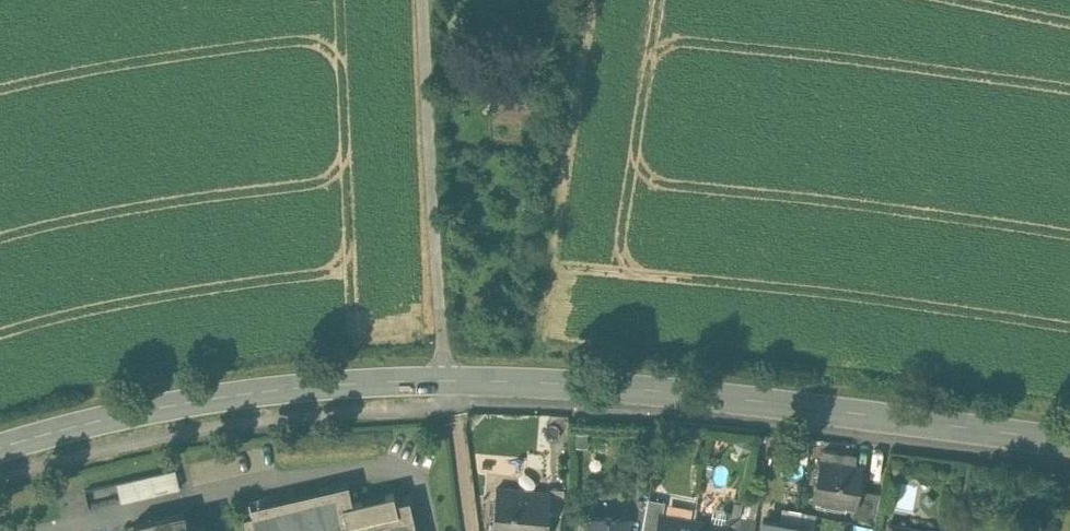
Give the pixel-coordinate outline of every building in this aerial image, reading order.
[(845,452),(823,449),(821,460),(814,498),(854,504),(857,488),(861,466),(843,463),(845,452)] [(175,468),(116,482),(121,500),(180,487),(175,468)] [(496,487),(492,530),(547,530),(549,512),(551,491),(549,491),(496,487)] [(564,488),(550,487),(549,491),(551,491),(549,512),(562,513),(564,488)] [(881,493),(857,488),(854,504),(852,516),(876,520),(881,493)] [(403,507),(397,508),(394,492),(345,503),(342,492),(252,512),(249,499),(248,500),(251,513),(244,514),(248,530),(323,530),(331,529),(331,530),(351,530),(349,522),(368,518),(371,530),(409,530),(403,507)] [(648,497),(642,530),(649,530),(656,530),(659,514),(662,515),(665,501),(648,497)] [(202,521),(188,525),(184,510),(133,522),(136,530),(204,530),(202,521)] [(726,512),(723,526),(727,526),(726,530),(739,530),(742,514),(726,512)] [(589,514),(588,530),(626,530),(627,517),(589,514)] [(659,514),(656,530),(691,530),(693,520),(662,515),(659,514)] [(693,520),(691,530),(726,530),(727,526),(723,526),(693,520)] [(762,520),(760,530),(805,530),(805,527),(762,520)]
